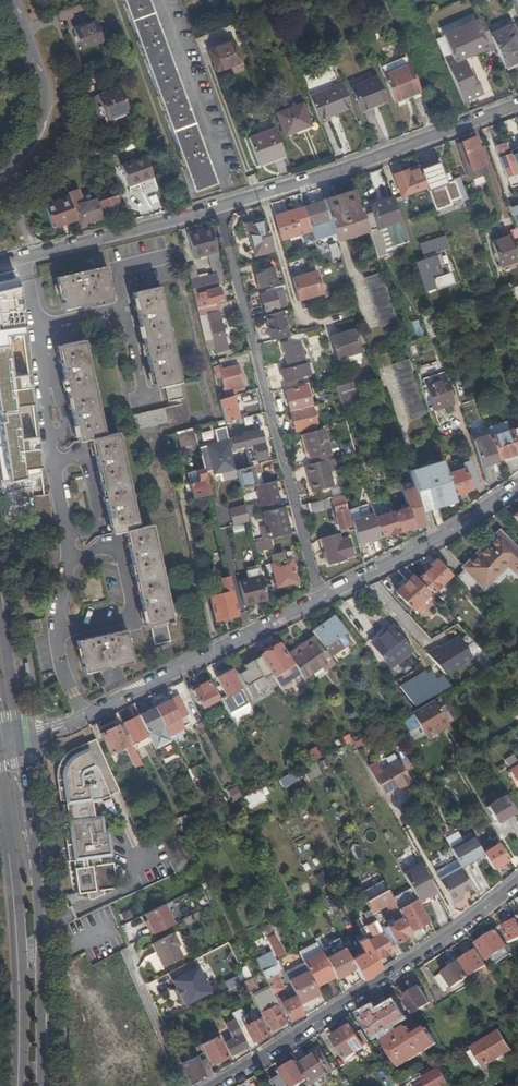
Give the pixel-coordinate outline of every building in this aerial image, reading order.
[(193,192),(216,183),(148,0),(122,0),(193,192)] [(80,47),(102,39),(95,20),(73,28),(80,47)] [(493,43),(490,37),(483,20),(476,23),(486,46),(493,43)] [(442,36),(444,38),(462,29),(476,23),(475,21),(442,36)] [(446,64),(462,103),(481,95),(475,81),(471,83),(466,70),(460,57),(485,46),(486,46),(476,23),(462,29),(444,38),(454,60),(446,64)] [(505,69),(515,65),(514,62),(517,60),(517,43),(511,27),(490,37),(493,43),(505,69)] [(454,60),(444,38),(436,41),(446,64),(454,60)] [(217,48),(224,68),(241,62),(234,41),(217,48)] [(215,72),(224,68),(217,48),(207,51),(215,72)] [(379,69),(382,75),(409,64),(406,57),(379,69)] [(393,102),(420,91),(409,64),(382,75),(393,102)] [(471,83),(475,81),(470,69),(466,70),(471,83)] [(360,111),(386,101),(376,78),(351,88),(360,111)] [(308,98),(341,85),(339,80),(306,93),(308,98)] [(317,120),(350,107),(341,85),(308,98),(317,120)] [(87,100),(95,122),(104,118),(105,119),(128,110),(119,87),(96,96),(97,97),(87,100)] [(308,127),(305,120),(300,105),(274,114),(282,136),(293,132),(308,127)] [(345,152),(351,149),(335,116),(328,119),(345,152)] [(310,118),(305,120),(308,127),(293,132),(294,135),(295,136),(296,136),(314,129),(310,118)] [(261,165),(284,157),(273,128),(250,137),(253,146),(261,165)] [(259,166),(261,165),(253,146),(250,137),(248,138),(259,166)] [(486,173),(473,138),(457,144),(463,163),(467,162),(470,171),(467,173),(469,179),(486,173)] [(509,151),(506,142),(494,146),(506,177),(517,173),(509,151)] [(107,156),(104,147),(96,150),(99,159),(107,156)] [(509,151),(517,173),(517,176),(517,148),(509,151)] [(127,186),(152,176),(145,156),(120,165),(127,186)] [(436,162),(418,168),(425,187),(432,210),(448,205),(447,202),(452,200),(453,200),(457,199),(458,201),(465,199),(457,177),(452,179),(452,178),(449,179),(449,181),(444,183),(436,162)] [(418,168),(417,166),(392,175),(399,197),(425,187),(418,168)] [(83,224),(102,219),(92,190),(80,193),(77,182),(64,185),(68,197),(71,206),(76,205),(83,224)] [(331,201),(323,203),(333,236),(334,238),(366,228),(355,194),(348,196),(344,195),(333,198),(331,201)] [(116,196),(98,202),(103,218),(122,212),(116,196)] [(51,228),(76,220),(71,206),(68,197),(44,206),(51,228)] [(406,241),(392,198),(369,206),(372,214),(376,228),(383,249),(398,244),(406,241)] [(322,201),(302,207),(309,231),(313,242),(333,236),(323,203),(322,201)] [(294,209),(282,213),(289,236),(309,231),(302,207),(300,208),(294,209)] [(289,236),(282,213),(274,215),(281,239),(289,236)] [(376,228),(372,214),(368,216),(373,229),(376,228)] [(247,248),(251,247),(244,225),(264,220),(263,216),(240,222),(247,248)] [(253,255),(273,250),(264,220),(244,225),(251,247),(253,255)] [(194,266),(186,268),(191,289),(217,283),(225,281),(211,227),(187,233),(193,258),(207,255),(212,274),(197,278),(194,266)] [(367,231),(366,228),(334,238),(335,241),(367,231)] [(508,235),(511,246),(517,243),(517,232),(508,235)] [(511,246),(508,235),(488,242),(496,266),(516,260),(511,246)] [(423,260),(413,263),(422,289),(433,285),(447,281),(445,274),(438,252),(446,249),(441,236),(418,244),(423,260)] [(328,245),(331,259),(340,257),(337,243),(328,245)] [(305,253),(315,250),(313,244),(303,247),(305,253)] [(103,267),(87,271),(93,303),(110,299),(103,267)] [(283,285),(281,279),(275,281),(272,267),(254,272),(259,290),(276,285),(276,287),(283,285)] [(87,271),(76,273),(82,305),(93,303),(87,271)] [(315,271),(301,275),(308,297),(321,293),(315,271)] [(449,272),(445,274),(447,281),(449,285),(453,284),(449,272)] [(82,305),(76,273),(55,278),(62,309),(82,305)] [(380,327),(396,322),(381,273),(364,278),(380,327)] [(308,297),(301,275),(291,278),(298,300),(308,297)] [(447,281),(433,285),(435,290),(449,285),(447,281)] [(217,283),(191,289),(196,309),(216,304),(221,303),(220,299),(217,283)] [(157,287),(133,293),(154,389),(164,386),(168,403),(183,399),(157,287)] [(514,297),(511,288),(499,293),(502,301),(514,297)] [(260,295),(264,312),(286,305),(281,289),(260,295)] [(154,389),(133,293),(131,293),(153,389),(154,389)] [(469,303),(479,299),(477,294),(467,298),(469,303)] [(216,304),(196,309),(204,341),(212,339),(215,349),(215,353),(227,350),(216,304)] [(286,331),(282,315),(282,314),(266,318),(270,334),(286,331)] [(419,320),(412,321),(416,336),(423,335),(419,320)] [(18,354),(25,353),(21,324),(12,326),(14,327),(18,354)] [(12,326),(0,327),(0,356),(18,354),(14,327),(12,326)] [(353,329),(330,336),(337,359),(361,351),(353,329)] [(204,341),(206,352),(215,349),(212,339),(204,341)] [(121,506),(107,435),(103,436),(83,340),(55,346),(58,358),(77,442),(90,439),(111,534),(124,531),(139,599),(128,545),(121,506)] [(309,376),(306,363),(300,343),(292,345),(291,341),(281,344),(288,368),(280,370),(284,383),(309,376)] [(450,349),(451,356),(458,354),(456,347),(450,349)] [(462,355),(448,359),(451,367),(464,363),(462,355)] [(227,365),(224,358),(209,362),(211,369),(227,365)] [(426,415),(408,359),(392,364),(410,420),(426,415)] [(314,361),(306,363),(309,376),(317,374),(314,361)] [(237,365),(218,369),(220,374),(217,375),(219,383),(222,383),(225,395),(235,393),(235,390),(243,388),(237,365)] [(443,372),(422,379),(433,410),(453,404),(443,372)] [(369,385),(379,382),(377,373),(366,376),(368,382),(369,385)] [(368,382),(366,376),(353,380),(355,386),(368,382)] [(353,380),(334,386),(337,393),(355,388),(355,386),(353,380)] [(311,406),(312,405),(306,386),(284,391),(290,411),(311,406)] [(218,400),(223,420),(224,422),(238,418),(238,416),(232,396),(218,400)] [(316,427),(311,406),(290,411),(292,419),(293,423),(295,432),(316,427)] [(164,408),(159,409),(162,424),(168,423),(164,408)] [(162,424),(159,409),(132,415),(135,430),(162,424)] [(471,423),(474,435),(484,431),(480,420),(471,423)] [(496,459),(516,453),(508,430),(505,421),(486,427),(487,432),(488,435),(496,459)] [(231,451),(228,440),(225,426),(213,429),(217,442),(198,447),(203,469),(204,472),(212,470),(213,474),(235,469),(231,451)] [(517,452),(517,427),(508,430),(516,453),(517,452)] [(193,428),(176,432),(179,447),(197,443),(193,428)] [(200,432),(202,441),(213,439),(211,430),(200,432)] [(228,440),(231,451),(237,450),(236,448),(244,446),(251,444),(255,461),(267,458),(261,432),(228,440)] [(311,458),(329,453),(323,432),(304,437),(309,458),(311,458)] [(472,441),(488,435),(487,432),(471,437),(472,441)] [(117,433),(107,435),(121,506),(128,545),(139,599),(153,594),(140,527),(137,528),(117,433)] [(481,468),(497,462),(496,459),(488,435),(472,441),(481,468)] [(248,462),(255,461),(251,444),(244,446),(248,462)] [(326,460),(331,459),(329,453),(311,458),(312,464),(315,463),(326,460)] [(315,463),(323,489),(334,486),(330,472),(336,470),(333,459),(326,461),(326,460),(315,463)] [(29,497),(34,496),(44,495),(43,486),(37,487),(33,460),(16,462),(20,490),(28,488),(29,497)] [(409,474),(442,464),(441,460),(408,470),(409,474)] [(471,488),(469,484),(476,482),(469,463),(465,465),(464,461),(460,462),(460,460),(456,460),(453,461),(449,462),(445,464),(446,467),(443,467),(452,495),(471,488)] [(261,471),(259,463),(235,469),(240,489),(255,486),(263,484),(262,481),(256,482),(253,473),(261,471)] [(323,489),(315,463),(312,464),(304,466),(312,492),(323,489)] [(431,507),(444,503),(446,499),(453,497),(452,495),(443,467),(442,464),(409,474),(412,484),(414,491),(419,507),(430,504),(431,507)] [(189,484),(192,498),(209,494),(204,472),(203,469),(195,471),(197,479),(197,481),(189,484)] [(264,483),(261,471),(253,473),(256,482),(262,481),(263,484),(264,483)] [(264,483),(263,484),(255,486),(260,506),(278,501),(274,481),(264,483)] [(401,487),(403,495),(414,491),(412,484),(401,487)] [(414,527),(425,524),(421,512),(419,507),(414,491),(403,495),(406,504),(414,527)] [(37,527),(41,527),(52,526),(49,494),(44,495),(34,496),(37,527)] [(349,532),(354,530),(352,525),(351,525),(345,503),(344,499),(345,499),(344,494),(331,498),(339,529),(347,527),(349,532)] [(311,513),(328,508),(326,499),(309,504),(311,513)] [(259,512),(260,512),(258,504),(244,507),(247,515),(259,512)] [(400,532),(414,527),(406,504),(401,506),(402,509),(394,512),(400,532)] [(244,507),(244,505),(228,509),(232,525),(234,524),(234,525),(244,523),(244,524),(248,522),(247,515),(244,507)] [(270,538),(287,534),(280,507),(262,512),(263,515),(267,532),(264,533),(265,536),(267,535),(268,538),(270,538)] [(391,535),(400,532),(394,512),(374,518),(380,537),(390,534),(391,535)] [(358,544),(380,537),(374,518),(373,515),(351,521),(352,525),(354,530),(358,544)] [(150,525),(140,527),(153,594),(163,643),(169,641),(166,625),(171,624),(170,621),(171,620),(150,525)] [(454,578),(471,597),(507,563),(517,575),(517,551),(499,533),(478,552),(480,553),(454,578)] [(336,535),(343,561),(345,560),(345,558),(353,555),(349,538),(340,541),(338,534),(336,535)] [(328,565),(343,561),(336,535),(321,539),(328,565)] [(253,542),(256,552),(273,548),(270,538),(268,538),(253,542)] [(282,552),(270,555),(275,575),(274,575),(276,587),(297,582),(292,559),(285,561),(282,552)] [(449,573),(439,562),(432,567),(431,567),(426,571),(425,570),(418,577),(432,592),(444,581),(443,579),(449,573)] [(432,596),(405,567),(396,571),(405,581),(395,591),(411,609),(426,596),(428,599),(432,596)] [(244,606),(267,600),(260,570),(246,574),(247,579),(238,581),(244,606)] [(214,621),(238,615),(229,577),(219,579),(222,594),(208,597),(214,621)] [(153,594),(139,599),(145,626),(149,625),(154,645),(163,643),(153,594)] [(383,613),(366,621),(368,625),(360,629),(365,638),(389,627),(383,613)] [(333,618),(312,632),(316,638),(330,657),(350,643),(333,618)] [(40,631),(38,620),(27,622),(29,633),(40,631)] [(392,627),(383,634),(381,631),(369,641),(390,668),(411,651),(392,627)] [(124,630),(76,640),(83,673),(131,662),(124,630)] [(425,652),(444,674),(472,657),(459,637),(438,649),(436,646),(425,652)] [(304,641),(286,653),(293,663),(302,677),(320,665),(324,671),(334,664),(330,657),(316,638),(306,645),(304,641)] [(508,656),(515,653),(517,652),(517,648),(512,641),(502,650),(508,656)] [(279,644),(260,656),(278,684),(284,695),(303,683),(291,663),(279,644)] [(278,684),(260,656),(252,660),(252,659),(242,665),(242,666),(235,670),(252,699),(261,694),(259,693),(267,688),(268,690),(278,684)] [(302,677),(293,663),(291,663),(303,683),(305,682),(302,677)] [(230,670),(216,677),(225,696),(224,697),(223,696),(220,698),(232,721),(243,716),(253,711),(241,688),(240,688),(230,670)] [(425,672),(400,687),(415,707),(451,686),(444,677),(437,682),(432,672),(427,675),(425,672)] [(182,679),(175,683),(181,696),(188,693),(182,679)] [(216,697),(209,685),(207,681),(199,686),(199,687),(193,690),(202,707),(217,700),(216,697)] [(219,696),(213,683),(209,685),(216,697),(219,696)] [(155,707),(163,725),(186,714),(177,696),(155,707)] [(433,700),(415,711),(411,713),(423,735),(430,732),(434,730),(436,733),(448,727),(433,700)] [(155,707),(138,715),(149,736),(155,749),(171,741),(163,725),(155,707)] [(138,715),(122,723),(132,743),(134,747),(136,746),(135,743),(149,736),(138,715)] [(122,723),(117,726),(126,746),(132,743),(122,723)] [(126,746),(117,726),(100,733),(110,753),(125,746),(126,746)] [(100,858),(111,857),(108,832),(105,832),(104,828),(102,826),(101,816),(94,817),(91,800),(104,799),(119,791),(95,739),(74,748),(67,753),(60,760),(57,768),(56,774),(56,782),(57,789),(59,801),(64,801),(64,804),(65,810),(66,815),(67,824),(63,825),(68,863),(73,862),(78,895),(87,894),(87,898),(89,900),(92,901),(104,896),(104,891),(116,889),(115,879),(113,864),(101,866),(100,862),(100,858)] [(126,746),(125,746),(134,765),(141,762),(134,747),(132,743),(126,746)] [(305,750),(311,761),(322,755),(316,745),(305,750)] [(367,768),(381,794),(396,785),(398,787),(409,780),(392,750),(377,758),(379,761),(376,763),(371,754),(362,759),(367,768)] [(320,774),(315,764),(303,770),(309,780),(320,774)] [(297,780),(293,773),(282,778),(280,780),(284,787),(291,783),(297,780)] [(265,801),(259,790),(241,799),(247,810),(265,801)] [(493,802),(503,818),(514,811),(505,795),(493,802)] [(497,821),(503,818),(493,802),(487,806),(497,821)] [(158,836),(167,856),(184,848),(175,828),(174,829),(158,836)] [(450,848),(460,842),(453,830),(443,836),(450,848)] [(450,848),(462,869),(484,856),(482,853),(472,835),(460,842),(450,848)] [(484,856),(492,869),(508,860),(498,844),(482,853),(484,856)] [(167,856),(176,875),(193,866),(184,848),(167,856)] [(403,873),(418,899),(435,890),(420,864),(403,873)] [(439,882),(452,905),(460,901),(457,896),(461,895),(472,888),(462,869),(439,882)] [(365,901),(375,920),(389,946),(406,937),(405,934),(410,932),(398,910),(387,890),(365,901)] [(418,899),(420,903),(437,893),(435,890),(418,899)] [(398,910),(410,932),(429,921),(417,900),(398,910)] [(153,934),(175,923),(165,904),(145,914),(147,919),(146,920),(153,934)] [(501,924),(502,926),(517,918),(517,915),(501,924)] [(358,918),(354,920),(359,929),(363,927),(358,918)] [(502,926),(510,942),(517,939),(517,918),(502,926)] [(365,941),(375,959),(391,951),(389,946),(375,920),(368,924),(374,936),(365,941)] [(510,942),(502,926),(475,943),(486,959),(506,946),(506,945),(510,942)] [(151,945),(160,963),(180,953),(176,946),(179,945),(173,933),(151,945)] [(342,944),(344,948),(353,966),(361,980),(379,968),(375,959),(365,941),(363,938),(358,941),(355,936),(342,944)] [(316,942),(298,952),(303,962),(322,952),(316,942)] [(280,943),(272,947),(278,959),(285,956),(280,943)] [(506,946),(486,959),(491,967),(510,955),(506,946)] [(344,948),(325,958),(334,976),(335,979),(346,973),(345,970),(353,966),(344,948)] [(476,949),(460,960),(472,979),(475,977),(473,974),(486,965),(476,949)] [(303,962),(303,963),(313,982),(318,979),(320,983),(334,976),(325,958),(322,952),(303,962)] [(180,953),(160,963),(162,967),(182,957),(180,953)] [(267,980),(266,980),(276,999),(279,998),(290,1021),(302,1014),(294,996),(287,1000),(284,995),(281,997),(278,990),(283,988),(273,966),(277,964),(272,955),(258,961),(267,980)] [(472,979),(460,960),(441,973),(434,978),(444,991),(448,989),(451,993),(472,979)] [(193,961),(168,973),(175,988),(174,989),(177,993),(204,979),(198,966),(196,967),(193,961)] [(303,963),(284,971),(299,1003),(319,993),(316,989),(313,982),(303,963)] [(318,979),(313,982),(316,989),(335,979),(334,976),(320,983),(318,979)] [(243,982),(248,992),(255,988),(250,978),(246,980),(243,982)] [(177,993),(179,998),(180,997),(184,1005),(210,991),(204,979),(177,993)] [(261,1012),(270,1030),(286,1023),(277,1005),(268,986),(253,994),(261,1012)] [(429,1002),(419,986),(403,996),(414,1012),(429,1002)] [(378,1013),(374,1007),(361,1016),(374,1038),(407,1017),(397,1001),(378,1013)] [(248,1023),(241,1009),(232,1013),(235,1020),(239,1027),(244,1025),(248,1023)] [(267,1033),(259,1018),(245,1025),(252,1041),(267,1033)] [(238,1050),(248,1046),(235,1020),(226,1024),(233,1038),(225,1042),(230,1053),(238,1049),(238,1050)] [(351,1024),(342,1030),(356,1052),(370,1043),(362,1030),(357,1034),(351,1024)] [(415,1038),(407,1026),(385,1040),(401,1065),(436,1043),(426,1028),(415,1035),(416,1036),(415,1038)] [(356,1052),(342,1030),(332,1037),(346,1058),(356,1052)] [(473,1047),(474,1049),(482,1063),(484,1066),(510,1050),(499,1031),(473,1047)] [(211,1064),(228,1056),(219,1036),(202,1044),(211,1064)] [(482,1063),(474,1049),(469,1052),(477,1066),(482,1063)] [(298,1064),(308,1078),(311,1083),(332,1069),(319,1050),(298,1064)] [(204,1075),(206,1078),(214,1074),(205,1058),(199,1061),(195,1051),(191,1053),(194,1058),(182,1063),(190,1081),(204,1075)] [(280,1070),(282,1074),(272,1080),(276,1085),(296,1085),(308,1078),(298,1064),(296,1060),(280,1070)] [(441,1068),(423,1078),(424,1081),(416,1085),(451,1085),(441,1068)]
